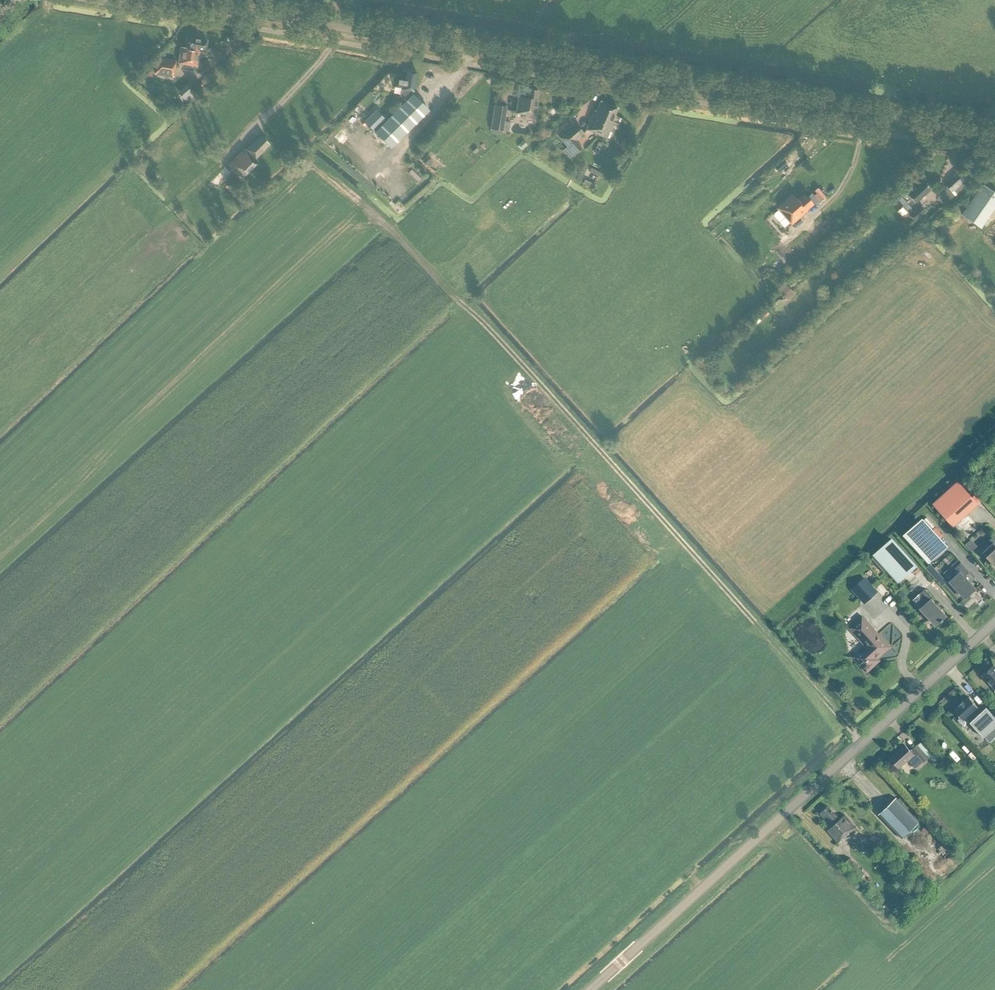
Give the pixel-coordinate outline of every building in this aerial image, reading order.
[(198,50),(204,51),(206,39),(186,36),(185,47),(180,46),(178,62),(183,63),(182,69),(194,71),(195,65),(196,65),(198,50)] [(172,76),(175,60),(157,57),(154,73),(172,76)] [(412,89),(416,71),(404,69),(403,77),(395,75),(393,85),(401,87),(399,95),(406,96),(408,88),(412,89)] [(535,103),(538,90),(525,88),(524,97),(518,96),(515,112),(534,115),(536,103),(535,103)] [(364,121),(389,147),(427,109),(412,94),(386,119),(376,109),(364,121)] [(613,115),(616,107),(600,100),(595,110),(594,109),(586,129),(592,131),(592,132),(606,138),(614,119),(613,118),(614,115),(613,115)] [(508,131),(510,121),(504,120),(506,106),(493,104),(489,128),(508,131)] [(569,118),(554,131),(557,135),(558,134),(559,136),(558,137),(566,146),(561,151),(568,159),(581,147),(575,140),(583,133),(573,121),(572,122),(569,118)] [(254,158),(268,144),(260,135),(246,149),(244,147),(228,164),(241,176),(256,160),(254,158)] [(601,155),(606,144),(598,141),(594,151),(601,155)] [(579,183),(587,166),(584,165),(575,181),(579,183)] [(600,176),(602,173),(590,167),(588,171),(600,176)] [(953,194),(968,180),(961,173),(947,187),(953,194)] [(906,191),(904,189),(895,197),(899,201),(899,202),(902,205),(901,206),(913,220),(924,210),(916,201),(929,189),(920,178),(906,191)] [(596,185),(584,179),(582,183),(594,189),(596,185)] [(994,205),(994,193),(982,184),(961,214),(979,227),(994,205)] [(812,204),(803,193),(795,201),(790,196),(776,208),(787,220),(788,219),(792,224),(805,212),(804,211),(812,204)] [(772,220),(768,215),(761,223),(772,235),(780,226),(773,219),(772,220)] [(794,293),(784,282),(776,290),(784,299),(785,298),(787,300),(794,293)] [(972,497),(957,481),(933,502),(954,525),(980,501),(975,494),(972,497)] [(928,562),(946,545),(922,519),(904,535),(928,562)] [(994,534),(988,541),(991,544),(983,551),(994,564),(994,534)] [(898,581),(916,565),(891,538),(873,554),(898,581)] [(974,538),(967,543),(973,550),(979,544),(974,538)] [(965,597),(976,588),(971,582),(975,578),(970,573),(971,572),(961,561),(961,562),(951,571),(955,575),(950,580),(965,597)] [(934,562),(928,566),(942,585),(948,581),(934,562)] [(864,603),(878,590),(865,576),(851,588),(864,603)] [(941,621),(944,619),(943,618),(946,615),(931,598),(933,597),(925,588),(920,593),(927,601),(921,607),(936,624),(940,620),(941,621)] [(867,670),(868,670),(876,662),(874,659),(889,646),(862,616),(850,627),(866,645),(854,656),(867,670)] [(993,665),(983,674),(994,688),(994,666),(993,665)] [(963,725),(980,710),(968,697),(954,710),(961,718),(958,720),(963,725)] [(994,726),(994,716),(987,707),(970,722),(984,737),(994,726)] [(911,751),(905,744),(890,757),(899,767),(908,759),(915,767),(923,760),(924,761),(928,757),(917,744),(912,748),(913,749),(911,751)] [(901,838),(919,821),(896,797),(878,814),(901,838)] [(840,818),(828,805),(822,811),(824,814),(822,815),(831,826),(827,829),(838,841),(843,837),(848,842),(854,836),(853,834),(858,829),(845,814),(840,818)] [(857,878),(864,871),(850,856),(843,863),(857,878)]
